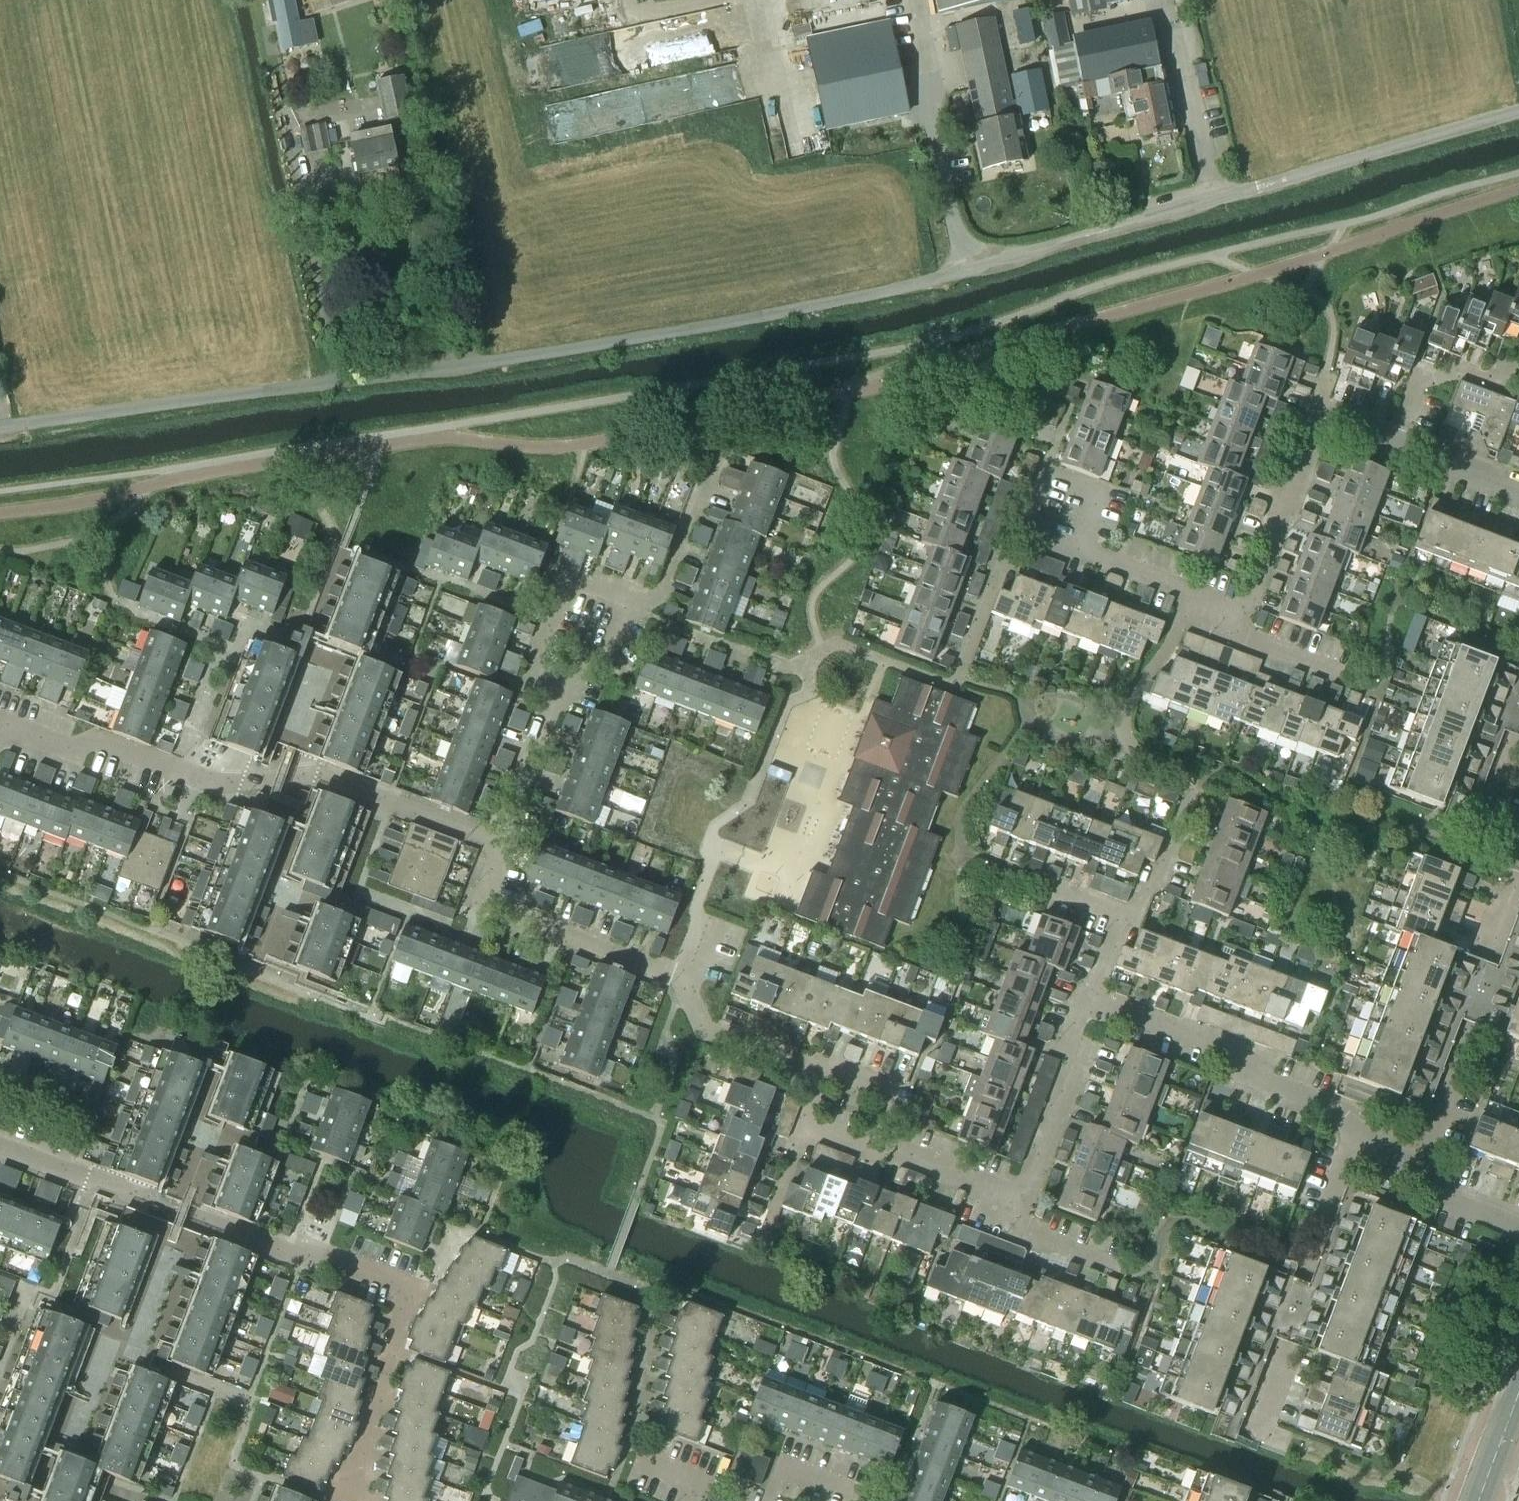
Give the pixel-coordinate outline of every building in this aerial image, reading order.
[(274,23),(277,23),(283,50),(316,43),(312,20),(298,23),(293,0),(269,0),(274,23)] [(883,0),(789,0),(797,41),(888,22),(883,0)] [(939,15),(1007,0),(935,0),(939,15)] [(1095,0),(1064,0),(1066,14),(1096,8),(1095,0)] [(1027,161),(1018,116),(1013,117),(993,19),(956,26),(978,130),(974,131),(982,170),(1027,161)] [(1137,61),(1131,34),(1151,29),(1150,22),(1051,42),(1061,89),(1117,78),(1131,75),(1128,62),(1137,61)] [(1172,131),(1160,70),(1161,69),(1160,69),(1151,29),(1131,34),(1137,61),(1128,62),(1131,75),(1117,78),(1127,123),(1136,122),(1139,138),(1152,135),(1153,136),(1156,136),(1156,135),(1158,134),(1161,137),(1169,135),(1171,131),(1172,131)] [(826,130),(907,113),(890,34),(810,51),(826,130)] [(314,66),(313,62),(306,59),(300,65),(302,69),(309,72),(314,66)] [(1017,110),(1018,118),(1048,111),(1040,71),(1010,77),(1015,102),(1010,103),(1012,111),(1017,110)] [(411,117),(403,77),(376,83),(384,122),(411,117)] [(329,150),(324,125),(299,130),(305,154),(329,150)] [(397,166),(390,129),(350,137),(358,174),(397,166)] [(343,195),(342,187),(322,191),(324,199),(343,195)] [(1406,285),(1411,297),(1436,288),(1432,276),(1406,285)] [(1517,289),(1512,304),(1500,335),(1498,340),(1511,345),(1518,325),(1518,326),(1518,289),(1517,289)] [(1500,335),(1512,304),(1492,296),(1489,304),(1474,342),(1472,347),(1485,352),(1493,332),(1500,335)] [(1474,342),(1489,304),(1468,297),(1463,311),(1448,350),(1446,354),(1459,359),(1467,339),(1474,342)] [(1448,350),(1463,311),(1443,304),(1421,362),(1434,366),(1441,347),(1448,350)] [(1356,388),(1375,338),(1354,330),(1343,361),(1351,364),(1344,384),(1356,388)] [(1410,370),(1422,338),(1401,330),(1395,345),(1383,376),(1381,381),(1394,386),(1402,367),(1410,370)] [(1383,376),(1395,345),(1375,338),(1356,388),(1369,393),(1376,374),(1383,376)] [(1318,370),(1303,364),(1303,365),(1255,346),(1247,367),(1295,385),(1300,372),(1313,377),(1316,376),(1318,370)] [(1276,402),(1284,382),(1295,386),(1295,385),(1247,367),(1239,386),(1239,387),(1265,397),(1265,398),(1276,403),(1276,402)] [(1276,403),(1265,398),(1265,397),(1239,387),(1239,386),(1228,382),(1220,403),(1258,417),(1262,406),(1286,415),(1289,413),(1291,408),(1276,402),(1276,403)] [(1459,382),(1450,405),(1475,415),(1468,436),(1469,436),(1474,433),(1478,435),(1485,450),(1497,455),(1509,421),(1514,405),(1509,403),(1510,401),(1459,382)] [(1121,418),(1129,397),(1092,383),(1084,404),(1121,418)] [(1308,396),(1311,391),(1295,385),(1295,386),(1292,393),(1305,398),(1308,396)] [(1076,402),(1080,390),(1069,386),(1065,398),(1076,402)] [(1509,421),(1518,425),(1518,398),(1517,397),(1514,405),(1509,421)] [(1048,414),(1059,418),(1063,407),(1052,403),(1048,414)] [(1250,437),(1258,417),(1220,403),(1212,423),(1261,442),(1250,437)] [(1114,438),(1121,418),(1084,404),(1076,424),(1114,438)] [(1044,425),(1055,429),(1059,418),(1048,414),(1044,425)] [(1282,433),(1284,427),(1269,421),(1266,430),(1278,434),(1282,433)] [(1261,442),(1212,423),(1205,443),(1243,458),(1245,450),(1258,450),(1261,442)] [(1008,460),(1016,439),(978,424),(970,446),(1008,460)] [(1106,459),(1114,438),(1076,424),(1068,445),(1106,459)] [(1467,447),(1464,440),(1454,436),(1451,444),(1465,449),(1467,447)] [(1274,453),(1276,447),(1261,442),(1258,450),(1271,454),(1274,453)] [(1235,477),(1243,458),(1205,443),(1197,465),(1208,469),(1208,468),(1235,478),(1235,477)] [(1098,480),(1106,459),(1068,445),(1060,466),(1098,480)] [(1000,481),(1008,460),(970,446),(963,465),(962,466),(989,476),(989,477),(1000,481)] [(1034,469),(1038,459),(1027,455),(1023,465),(1034,469)] [(1511,457),(1507,465),(1518,470),(1518,460),(1511,457)] [(1381,494),(1389,473),(1351,459),(1343,479),(1381,494)] [(981,496),(989,477),(989,476),(962,466),(963,465),(952,461),(944,482),(981,496)] [(1267,473),(1269,467),(1254,462),(1251,470),(1263,475),(1267,473)] [(1332,476),(1335,468),(1322,463),(1319,465),(1317,470),(1332,476)] [(779,498),(787,478),(750,464),(746,475),(727,468),(723,477),(779,498)] [(1029,480),(1034,469),(1023,465),(1019,476),(1029,480)] [(1238,503),(1246,481),(1235,477),(1235,478),(1208,468),(1208,469),(1201,488),(1238,503)] [(1329,484),(1332,476),(1317,470),(1315,476),(1316,479),(1329,484)] [(772,518),(779,498),(723,477),(720,487),(739,494),(735,504),(772,518)] [(1373,514),(1381,494),(1343,479),(1336,500),(1373,514)] [(1139,496),(1143,484),(1133,480),(1128,492),(1139,496)] [(1013,492),(1015,487),(1000,481),(997,489),(1009,494),(1013,492)] [(974,516),(981,496),(944,482),(936,502),(974,516)] [(1231,523),(1238,503),(1201,488),(1193,508),(1231,523)] [(1321,504),(1324,496),(1309,490),(1307,496),(1309,500),(1321,504)] [(1267,507),(1265,503),(1253,498),(1250,506),(1265,512),(1267,507)] [(1430,563),(1446,521),(1438,518),(1444,503),(1432,499),(1411,556),(1430,563)] [(1005,511),(1007,506),(993,500),(989,508),(1002,513),(1005,511)] [(1366,534),(1373,514),(1336,500),(1328,520),(1366,534)] [(966,536),(974,516),(936,502),(928,522),(966,536)] [(764,539),(772,518),(735,504),(731,515),(712,508),(708,517),(722,523),(759,537),(764,539)] [(569,570),(590,514),(569,506),(555,543),(567,548),(560,566),(569,570)] [(1263,518),(1265,512),(1250,506),(1247,514),(1259,519),(1263,518)] [(614,571),(635,515),(614,507),(609,521),(610,521),(601,544),(602,545),(612,548),(604,567),(614,571)] [(1223,543),(1231,523),(1193,508),(1185,529),(1223,543)] [(1448,570),(1469,513),(1459,509),(1453,524),(1446,521),(1430,563),(1448,570)] [(1313,525),(1316,517),(1301,511),(1299,517),(1301,520),(1313,525)] [(1466,577),(1482,534),(1474,531),(1480,517),(1469,513),(1448,570),(1466,577)] [(610,521),(609,521),(590,514),(569,570),(578,573),(585,555),(597,559),(602,545),(601,544),(610,521)] [(641,559),(655,522),(635,515),(614,571),(623,574),(630,555),(641,559)] [(998,532),(1000,526),(985,520),(982,528),(994,533),(998,532)] [(1357,556),(1366,534),(1328,520),(1320,540),(1320,541),(1346,551),(1346,552),(1357,556)] [(654,586),(675,530),(655,522),(641,559),(651,563),(644,582),(654,586)] [(958,557),(959,556),(966,536),(928,522),(920,543),(932,548),(932,547),(958,557)] [(1484,583),(1505,526),(1495,522),(1489,537),(1482,534),(1466,577),(1484,583)] [(752,556),(759,537),(722,523),(715,542),(752,556)] [(493,569),(507,532),(486,525),(479,543),(480,544),(473,562),(474,562),(493,569)] [(708,540),(712,531),(697,525),(693,534),(708,540)] [(1502,590),(1518,548),(1510,545),(1516,530),(1505,526),(1484,583),(1502,590)] [(446,573),(460,536),(439,528),(434,543),(425,539),(414,568),(423,571),(425,565),(446,573)] [(1215,564),(1223,543),(1185,529),(1177,550),(1215,564)] [(512,577),(526,540),(507,532),(493,569),(512,577)] [(705,548),(708,540),(693,534),(690,543),(705,548)] [(480,544),(479,543),(460,536),(446,573),(467,581),(474,562),(473,562),(480,544)] [(1339,572),(1346,552),(1346,551),(1320,541),(1320,540),(1309,536),(1301,557),(1339,572)] [(1251,547),(1250,544),(1237,539),(1234,547),(1249,553),(1251,547)] [(1293,554),(1297,543),(1287,539),(1282,550),(1293,554)] [(533,585),(547,548),(526,540),(512,577),(533,585)] [(990,552),(992,546),(977,541),(974,549),(987,553),(990,552)] [(744,576),(752,556),(715,542),(708,562),(744,576)] [(962,581),(970,560),(959,556),(958,557),(932,547),(932,548),(924,567),(962,581)] [(363,661),(396,575),(359,561),(361,557),(339,548),(304,639),(302,640),(293,637),(290,645),(287,644),(284,654),(259,644),(236,704),(225,700),(217,721),(229,725),(221,746),(258,760),(256,764),(268,769),(277,744),(291,750),(360,776),(398,675),(363,661)] [(1518,548),(1502,590),(1518,597),(1518,548)] [(1029,569),(1034,556),(1032,553),(1026,550),(1021,566),(1029,569)] [(1331,591),(1339,572),(1301,557),(1294,577),(1331,591)] [(1048,576),(1053,563),(1051,560),(1045,558),(1040,573),(1048,576)] [(1285,575),(1290,563),(1279,559),(1275,570),(1285,575)] [(1243,568),(1242,565),(1229,560),(1226,568),(1241,574),(1243,568)] [(737,596),(744,576),(708,562),(700,582),(737,596)] [(252,608),(266,571),(245,563),(238,581),(239,582),(232,600),(233,601),(252,608)] [(693,579),(697,570),(682,565),(678,573),(693,579)] [(205,611),(219,574),(198,566),(191,585),(192,586),(185,604),(187,604),(205,611)] [(962,581),(924,567),(917,587),(954,601),(962,581)] [(159,615),(173,578),(152,570),(138,607),(159,615)] [(276,606),(287,578),(266,571),(252,608),(273,615),(270,621),(279,625),(285,610),(276,606)] [(485,589),(491,574),(482,571),(477,586),(485,589)] [(690,588),(693,579),(678,573),(675,582),(690,588)] [(981,588),(985,577),(974,573),(970,584),(981,588)] [(239,582),(238,581),(219,574),(205,611),(226,619),(233,601),(232,600),(239,582)] [(494,593),(500,578),(491,574),(485,589),(494,593)] [(1080,640),(1088,618),(1098,622),(1106,603),(1110,592),(1115,576),(1110,574),(1106,576),(1097,600),(1087,595),(1079,615),(1069,611),(1061,633),(1080,640)] [(1029,603),(1036,584),(1016,576),(1009,595),(999,591),(990,614),(1010,621),(1019,600),(1029,603)] [(1118,594),(1122,582),(1121,578),(1115,576),(1110,592),(1118,594)] [(1079,615),(1087,595),(1069,589),(1072,581),(1059,577),(1054,591),(1055,591),(1042,626),(1061,633),(1069,611),(1079,615)] [(1324,612),(1331,591),(1294,577),(1286,597),(1324,612)] [(192,586),(191,585),(173,578),(159,615),(179,623),(187,604),(185,604),(192,586)] [(411,598),(416,583),(404,578),(402,582),(405,583),(401,594),(411,598)] [(1278,595),(1282,583),(1271,579),(1267,590),(1278,595)] [(126,599),(132,584),(123,581),(117,596),(126,599)] [(729,615),(737,596),(700,582),(693,601),(729,615)] [(135,603),(140,588),(132,584),(126,599),(135,603)] [(977,599),(981,588),(970,584),(966,595),(977,599)] [(1042,626),(1055,591),(1054,591),(1036,584),(1029,603),(1019,600),(1010,621),(1006,632),(1026,640),(1029,634),(1037,637),(1041,626),(1042,626)] [(526,604),(531,590),(523,586),(517,601),(526,604)] [(947,622),(954,601),(917,587),(909,607),(947,622)] [(1148,606),(1154,591),(1148,589),(1145,590),(1140,603),(1148,606)] [(1168,614),(1174,599),(1168,596),(1165,598),(1160,611),(1168,614)] [(1316,633),(1324,612),(1286,597),(1278,619),(1316,633)] [(722,636),(729,615),(693,601),(685,622),(722,636)] [(1117,629),(1125,610),(1106,603),(1098,622),(1088,618),(1080,640),(1099,647),(1107,626),(1117,629)] [(678,620),(681,611),(667,605),(663,614),(678,620)] [(401,624),(406,610),(397,606),(392,620),(401,624)] [(535,627),(479,606),(471,627),(508,641),(512,630),(531,637),(535,627)] [(947,622),(909,607),(901,628),(939,642),(947,622)] [(1136,637),(1144,617),(1125,610),(1117,629),(1107,626),(1099,647),(1118,654),(1126,633),(1136,637)] [(1262,629),(1267,614),(1259,611),(1254,624),(1256,627),(1262,629)] [(198,631),(203,616),(194,613),(189,628),(198,631)] [(966,628),(970,617),(959,613),(955,624),(966,628)] [(1138,662),(1146,641),(1156,645),(1164,625),(1144,617),(1136,637),(1126,633),(1118,654),(1138,662)] [(396,638),(401,624),(392,620),(386,634),(396,638)] [(9,624),(0,621),(0,648),(9,624)] [(219,639),(224,624),(215,621),(210,636),(219,639)] [(29,631),(9,624),(0,648),(0,663),(5,665),(0,679),(0,684),(8,687),(29,631)] [(228,642),(233,627),(224,624),(219,639),(228,642)] [(961,639),(966,628),(955,624),(951,635),(961,639)] [(1413,653),(1420,635),(1421,630),(1410,626),(1401,649),(1413,653)] [(504,651),(508,641),(471,627),(464,647),(519,668),(523,659),(504,651)] [(901,628),(893,649),(931,663),(939,642),(901,628)] [(34,676),(48,639),(29,631),(8,687),(17,691),(24,672),(34,676)] [(179,667),(187,646),(150,632),(142,653),(179,667)] [(1187,686),(1195,666),(1187,663),(1188,651),(1193,638),(1191,635),(1185,633),(1175,659),(1168,677),(1158,673),(1149,696),(1169,703),(1177,682),(1187,686)] [(672,654),(677,639),(669,635),(663,650),(672,654)] [(47,702),(68,646),(48,639),(34,676),(45,680),(38,699),(47,702)] [(681,657),(686,642),(677,639),(672,654),(681,657)] [(1207,658),(1212,646),(1210,642),(1204,640),(1199,655),(1207,658)] [(1441,809),(1496,663),(1442,643),(1387,789),(1441,809)] [(75,691),(89,654),(68,646),(47,702),(56,706),(63,687),(75,691)] [(385,664),(391,649),(382,646),(376,661),(385,664)] [(519,668),(464,647),(456,667),(493,681),(497,670),(516,677),(519,668)] [(1226,700),(1233,681),(1224,677),(1229,666),(1226,665),(1231,653),(1229,649),(1223,647),(1214,673),(1207,693),(1196,689),(1188,711),(1207,718),(1216,696),(1226,700)] [(711,668),(717,654),(708,650),(702,665),(711,668)] [(655,697),(669,660),(648,652),(635,689),(655,697)] [(1510,652),(1508,659),(1518,664),(1518,655),(1510,652)] [(172,687),(179,667),(142,653),(135,673),(172,687)] [(720,672),(726,657),(717,654),(711,668),(720,672)] [(1245,673),(1250,660),(1248,656),(1242,654),(1237,669),(1245,673)] [(950,670),(954,659),(943,655),(939,666),(950,670)] [(675,705),(689,668),(669,660),(655,697),(675,705)] [(201,675),(204,666),(189,661),(186,669),(201,675)] [(751,683),(757,669),(748,665),(742,680),(751,683)] [(1207,693),(1214,673),(1195,666),(1187,686),(1177,682),(1169,703),(1188,711),(1196,689),(1207,693)] [(695,712),(709,675),(689,668),(675,705),(695,712)] [(197,684),(201,675),(186,669),(182,678),(197,684)] [(760,687),(765,672),(757,669),(751,683),(760,687)] [(1300,685),(1304,674),(1293,670),(1289,681),(1300,685)] [(164,707),(172,687),(135,673),(127,693),(164,707)] [(1277,712),(1285,693),(1284,692),(1276,689),(1279,682),(1257,673),(1252,688),(1253,688),(1240,722),(1259,730),(1267,708),(1277,712)] [(715,720),(729,683),(709,675),(695,712),(715,720)] [(1512,689),(1515,679),(1503,675),(1499,684),(1512,689)] [(937,809),(938,805),(936,804),(941,793),(957,799),(958,796),(956,795),(965,771),(967,771),(969,768),(967,767),(976,742),(978,743),(979,740),(963,734),(973,708),(975,709),(976,706),(899,677),(898,680),(900,681),(890,707),(874,700),(868,717),(870,718),(855,757),(853,756),(852,759),(876,768),(871,780),(847,771),(846,774),(848,775),(839,800),(837,799),(836,802),(852,808),(842,834),(840,833),(839,836),(841,837),(837,848),(835,847),(833,851),(835,851),(831,862),(829,861),(828,864),(845,870),(840,883),(809,871),(808,874),(810,874),(796,913),(794,913),(793,915),(884,950),(885,947),(883,946),(892,921),(909,927),(910,924),(908,923),(917,898),(919,899),(920,896),(918,895),(928,870),(930,871),(931,867),(929,866),(939,842),(941,842),(942,840),(925,834),(935,808),(937,809)] [(1319,692),(1323,681),(1312,677),(1308,688),(1319,692)] [(504,716),(512,695),(475,681),(468,702),(504,716)] [(1253,688),(1252,688),(1233,681),(1226,700),(1216,696),(1207,718),(1227,725),(1230,719),(1240,722),(1253,688)] [(1296,719),(1304,700),(1295,697),(1300,685),(1289,681),(1284,692),(1285,693),(1277,712),(1267,708),(1259,730),(1278,737),(1286,715),(1296,719)] [(422,699),(427,686),(418,682),(413,695),(422,699)] [(734,727),(748,690),(729,683),(715,720),(734,727)] [(1334,734),(1342,714),(1333,711),(1342,689),(1331,684),(1322,707),(1323,707),(1315,726),(1305,723),(1297,744),(1316,751),(1324,730),(1334,734)] [(1502,704),(1507,692),(1498,688),(1493,701),(1502,704)] [(755,735),(769,698),(748,690),(734,727),(755,735)] [(1357,707),(1361,696),(1350,692),(1346,702),(1357,707)] [(157,727),(164,707),(127,693),(120,713),(157,727)] [(186,715),(189,706),(174,700),(171,709),(186,715)] [(1315,726),(1323,707),(1322,707),(1304,700),(1296,719),(1286,715),(1278,737),(1297,744),(1305,723),(1315,726)] [(497,736),(504,716),(468,702),(460,722),(497,736)] [(1495,724),(1500,711),(1490,708),(1486,720),(1495,724)] [(182,723),(186,715),(171,709),(168,718),(182,723)] [(412,726),(417,713),(408,710),(403,723),(412,726)] [(526,724),(529,715),(514,710),(511,719),(526,724)] [(621,746),(629,725),(610,718),(592,711),(584,732),(621,746)] [(149,747),(157,727),(120,713),(112,733),(149,747)] [(1354,742),(1362,722),(1342,714),(1334,734),(1324,730),(1316,751),(1336,759),(1344,739),(1354,742)] [(578,729),(581,721),(566,715),(563,724),(578,729)] [(523,733),(526,724),(511,719),(508,727),(523,733)] [(489,756),(497,736),(460,722),(453,742),(489,756)] [(407,739),(412,726),(403,723),(398,736),(407,739)] [(575,738),(578,729),(563,724),(560,732),(575,738)] [(1493,738),(1496,729),(1484,724),(1481,734),(1493,738)] [(614,766),(621,746),(584,732),(577,752),(614,766)] [(171,755),(174,746),(159,741),(156,750),(171,755)] [(482,775),(489,756),(453,742),(445,761),(482,775)] [(400,759),(405,746),(396,743),(391,756),(400,759)] [(1485,760),(1488,751),(1476,746),(1472,756),(1485,760)] [(511,764),(514,755),(500,749),(496,758),(511,764)] [(10,770),(15,756),(6,752),(1,767),(10,770)] [(606,785),(614,766),(577,752),(569,771),(606,785)] [(563,769),(566,760),(551,755),(548,763),(563,769)] [(508,772),(511,764),(496,758),(493,767),(508,772)] [(1475,776),(1480,764),(1471,760),(1466,772),(1475,776)] [(475,795),(482,775),(445,761),(438,781),(475,795)] [(560,778),(563,769),(548,763),(545,772),(560,778)] [(42,782),(47,767),(38,764),(33,779),(42,782)] [(50,786),(56,771),(47,767),(42,782),(50,786)] [(389,787),(394,773),(385,770),(380,783),(389,787)] [(599,805),(606,785),(569,771),(562,791),(599,805)] [(19,782),(0,774),(0,817),(5,819),(19,782)] [(82,792),(87,777),(79,774),(73,789),(82,792)] [(90,795),(96,781),(87,777),(82,792),(90,795)] [(1468,795),(1473,783),(1463,779),(1459,792),(1468,795)] [(467,816),(475,795),(438,781),(430,802),(467,816)] [(25,826),(39,789),(19,782),(5,819),(25,826)] [(1026,821),(1034,800),(1004,788),(988,829),(998,833),(989,855),(1000,859),(1009,837),(1008,837),(1016,817),(1026,821)] [(45,834),(59,797),(39,789),(25,826),(45,834)] [(122,807),(128,793),(119,789),(114,804),(122,807)] [(496,803),(500,794),(485,789),(481,798),(496,803)] [(328,891),(359,809),(311,791),(305,806),(301,804),(298,812),(269,801),(268,800),(269,798),(257,793),(255,798),(258,799),(252,814),(247,812),(239,833),(229,829),(226,835),(217,831),(207,859),(216,863),(221,849),(232,853),(202,933),(334,983),(357,921),(351,919),(333,912),(340,895),(328,891)] [(591,826),(599,805),(562,791),(554,812),(591,826)] [(131,811),(137,796),(128,793),(122,807),(131,811)] [(547,809),(551,801),(536,795),(533,804),(547,809)] [(1466,810),(1469,801),(1457,796),(1454,806),(1466,810)] [(78,804),(77,804),(59,797),(45,834),(66,841),(67,837),(66,837),(78,804)] [(493,812),(496,803),(481,798),(478,806),(493,812)] [(86,844),(100,807),(79,799),(77,804),(78,804),(66,837),(67,837),(86,844)] [(1045,828),(1053,807),(1034,800),(1026,821),(1016,817),(1008,837),(1009,837),(1027,844),(1035,825),(1045,828)] [(1258,836),(1266,815),(1229,801),(1220,822),(1258,836)] [(231,823),(236,808),(227,805),(221,820),(231,823)] [(1209,818),(1212,810),(1200,805),(1196,806),(1194,812),(1209,818)] [(106,851),(119,814),(100,807),(86,844),(106,851)] [(1064,836),(1072,814),(1053,807),(1045,828),(1035,825),(1027,844),(1036,847),(1027,870),(1039,874),(1047,852),(1046,851),(1054,832),(1064,836)] [(147,827),(152,813),(145,811),(140,822),(140,824),(147,827)] [(1206,826),(1209,818),(1194,812),(1192,817),(1194,821),(1206,826)] [(125,859),(136,831),(137,832),(140,824),(140,822),(119,814),(106,851),(124,858),(125,859)] [(1083,843),(1091,821),(1072,814),(1064,836),(1054,832),(1046,851),(1047,852),(1066,859),(1073,839),(1083,843)] [(167,832),(171,821),(164,818),(159,829),(167,832)] [(1097,863),(1110,829),(1091,821),(1083,843),(1073,839),(1066,859),(1083,865),(1081,873),(1093,877),(1098,863),(1097,863)] [(1250,856),(1258,836),(1220,822),(1213,842),(1250,856)] [(449,863),(457,842),(411,825),(403,845),(449,863)] [(1142,833),(1122,825),(1119,832),(1110,829),(1097,863),(1098,863),(1105,866),(1105,878),(1100,891),(1101,894),(1107,896),(1117,870),(1116,870),(1124,851),(1134,854),(1142,833)] [(1154,863),(1166,831),(1151,826),(1147,835),(1142,833),(1134,854),(1124,851),(1116,870),(1117,870),(1137,878),(1144,859),(1154,863)] [(394,842),(397,834),(385,830),(382,837),(394,842)] [(138,885),(155,838),(137,832),(136,831),(125,859),(124,858),(117,877),(138,885)] [(159,893),(176,846),(155,838),(138,885),(159,893)] [(1243,876),(1250,856),(1213,842),(1205,862),(1243,876)] [(449,863),(403,845),(395,865),(442,883),(449,863)] [(547,889),(561,852),(541,845),(527,882),(547,889)] [(1194,858),(1197,850),(1185,845),(1181,847),(1179,852),(1194,858)] [(386,861),(389,854),(378,850),(375,857),(386,861)] [(567,897),(581,860),(561,852),(547,889),(567,897)] [(1019,867),(1023,856),(1012,852),(1008,863),(1019,867)] [(1191,866),(1194,858),(1179,852),(1177,858),(1179,861),(1191,866)] [(1476,878),(1417,856),(1409,875),(1452,891),(1455,883),(1471,890),(1476,878)] [(587,904),(601,867),(581,860),(567,897),(587,904)] [(1235,897),(1243,876),(1205,862),(1198,882),(1235,897)] [(434,903),(442,883),(395,865),(387,886),(413,896),(410,905),(452,920),(455,911),(434,903)] [(1058,881),(1062,870),(1051,866),(1047,877),(1058,881)] [(606,912),(620,875),(601,867),(587,904),(606,912)] [(379,881),(382,874),(370,869),(367,877),(379,881)] [(201,902),(211,874),(202,871),(191,899),(201,902)] [(626,919),(640,882),(620,875),(606,912),(626,919)] [(1449,898),(1452,891),(1409,875),(1403,893),(1462,915),(1466,905),(1449,898)] [(646,927),(660,890),(659,889),(640,882),(626,919),(646,927)] [(1227,918),(1235,897),(1198,882),(1190,903),(1227,918)] [(1126,904),(1132,889),(1124,885),(1119,898),(1120,901),(1126,904)] [(1179,899),(1182,891),(1169,886),(1166,888),(1163,894),(1179,899)] [(667,935),(681,898),(660,890),(646,927),(667,935)] [(539,911),(545,896),(536,893),(530,908),(539,911)] [(1462,915),(1403,893),(1396,911),(1438,927),(1441,919),(1458,926),(1462,915)] [(548,914),(554,899),(545,896),(539,911),(548,914)] [(390,923),(379,919),(381,915),(374,912),(372,916),(362,913),(364,909),(356,906),(351,919),(357,921),(395,936),(400,922),(392,919),(390,923)] [(579,926),(584,911),(576,908),(570,923),(579,926)] [(191,929),(196,914),(187,910),(181,925),(191,929)] [(587,929),(593,914),(584,911),(579,926),(587,929)] [(1435,934),(1438,927),(1396,911),(1389,930),(1400,934),(1448,952),(1448,951),(1452,940),(1435,934)] [(1071,951),(1079,930),(1041,916),(1033,937),(1071,951)] [(618,941),(624,926),(615,923),(609,937),(618,941)] [(412,970),(426,933),(405,925),(392,962),(412,970)] [(627,944),(633,929),(624,926),(618,941),(627,944)] [(489,947),(494,932),(486,928),(480,943),(489,947)] [(1152,960),(1160,938),(1140,931),(1132,951),(1122,948),(1114,968),(1134,976),(1141,956),(1152,960)] [(498,950),(503,935),(494,932),(489,947),(498,950)] [(432,978),(446,941),(426,933),(412,970),(432,978)] [(1399,1098),(1452,957),(1454,953),(1448,951),(1448,952),(1400,934),(1346,1078),(1399,1098)] [(1097,950),(1101,939),(1091,935),(1087,946),(1097,950)] [(1063,973),(1063,972),(1071,951),(1033,937),(1026,956),(1026,957),(1052,968),(1059,971),(1063,973)] [(659,956),(664,941),(655,938),(650,953),(659,956)] [(1153,983),(1161,963),(1171,967),(1179,946),(1160,938),(1152,960),(1141,956),(1134,976),(1153,983)] [(387,956),(392,943),(383,940),(378,953),(387,956)] [(452,985),(466,948),(446,941),(432,978),(452,985)] [(528,962),(534,947),(525,943),(519,958),(528,962)] [(767,987),(776,966),(756,958),(759,950),(747,946),(736,974),(738,975),(730,995),(750,1003),(757,983),(767,987)] [(1172,990),(1180,970),(1190,974),(1198,953),(1179,946),(1171,967),(1161,963),(1153,983),(1172,990)] [(537,965),(542,950),(534,947),(528,962),(537,965)] [(472,992),(485,956),(466,948),(452,985),(472,992)] [(1045,988),(1052,968),(1026,957),(1026,956),(1015,952),(1007,973),(1045,988)] [(1204,994),(1217,960),(1198,953),(1190,974),(1180,970),(1172,990),(1190,997),(1187,1004),(1200,1009),(1205,995),(1204,994)] [(1231,982),(1241,986),(1249,964),(1220,953),(1217,960),(1204,994),(1205,995),(1224,1002),(1231,982)] [(1089,971),(1094,959),(1083,955),(1079,966),(1089,971)] [(491,1000),(505,963),(485,956),(472,992),(491,1000)] [(585,971),(588,962),(573,956),(570,965),(585,971)] [(1518,966),(1518,965),(1507,960),(1504,970),(1516,974),(1518,966)] [(511,1007),(525,970),(505,963),(491,1000),(511,1007)] [(1470,977),(1474,968),(1461,963),(1458,973),(1470,977)] [(1243,1009),(1250,989),(1260,993),(1269,972),(1249,964),(1241,986),(1231,982),(1224,1002),(1243,1009)] [(626,1000),(634,979),(597,965),(589,986),(626,1000)] [(787,994),(795,973),(776,966),(767,987),(757,983),(750,1003),(769,1010),(777,991),(787,994)] [(532,1015),(546,978),(525,970),(511,1007),(532,1015)] [(1072,982),(1074,977),(1063,972),(1063,973),(1059,971),(1056,979),(1069,984),(1072,982)] [(1279,1000),(1288,979),(1269,972),(1260,993),(1250,989),(1243,1009),(1262,1016),(1269,997),(1279,1000)] [(806,1002),(814,980),(795,973),(787,994),(777,991),(769,1010),(788,1017),(796,998),(806,1002)] [(1037,1008),(1045,988),(1007,973),(999,993),(1037,1008)] [(1510,991),(1514,979),(1505,975),(1500,987),(1510,991)] [(1461,993),(1465,981),(1456,977),(1452,990),(1461,993)] [(1281,1023),(1288,1004),(1298,1008),(1307,986),(1288,979),(1279,1000),(1269,997),(1262,1016),(1281,1023)] [(825,1009),(833,987),(814,980),(806,1002),(796,998),(788,1017),(807,1024),(815,1005),(825,1009)] [(1126,998),(1130,987),(1119,983),(1115,994),(1126,998)] [(619,1020),(626,1000),(589,986),(582,1005),(619,1020)] [(1301,1031),(1308,1013),(1318,1016),(1327,994),(1307,986),(1298,1008),(1288,1004),(1281,1023),(1301,1031)] [(839,1029),(852,995),(833,987),(825,1009),(815,1005),(807,1024),(825,1031),(822,1039),(835,1043),(840,1029),(839,1029)] [(573,1002),(576,994),(561,988),(558,997),(573,1002)] [(1065,1001),(1067,996),(1052,990),(1049,998),(1061,1003),(1065,1001)] [(1145,1005),(1149,995),(1138,990),(1134,1001),(1145,1005)] [(876,1021),(884,999),(864,991),(862,998),(852,995),(839,1029),(840,1029),(859,1036),(866,1017),(876,1021)] [(1029,1028),(1037,1008),(999,993),(992,1014),(1029,1028)] [(1502,1010),(1506,1001),(1494,996),(1490,1006),(1502,1010)] [(1504,1035),(1518,1041),(1518,996),(1504,1035)] [(570,1011),(573,1002),(558,997),(555,1006),(570,1011)] [(1164,1013),(1168,1002),(1157,998),(1153,1008),(1164,1013)] [(895,1028),(903,1006),(884,999),(876,1021),(866,1017),(859,1036),(878,1043),(885,1024),(895,1028)] [(1456,1013),(1460,1004),(1448,999),(1444,1009),(1456,1013)] [(611,1039),(619,1020),(582,1005),(574,1025),(611,1039)] [(915,1035),(923,1014),(903,1006),(895,1028),(885,1024),(878,1043),(897,1051),(904,1031),(915,1035)] [(738,1011),(728,1007),(722,1022),(735,1027),(733,1023),(738,1011)] [(16,1073),(37,1017),(16,1009),(2,1047),(14,1051),(7,1070),(16,1073)] [(1214,1028),(1220,1013),(1212,1010),(1207,1023),(1209,1026),(1214,1028)] [(741,1029),(746,1014),(738,1011),(733,1023),(735,1027),(741,1029)] [(1496,1027),(1501,1015),(1491,1011),(1487,1023),(1496,1027)] [(1447,1029),(1452,1017),(1443,1013),(1438,1026),(1447,1029)] [(757,1018),(746,1014),(741,1029),(754,1034),(753,1031),(757,1018)] [(934,1044),(943,1021),(923,1014),(915,1035),(904,1031),(897,1051),(917,1058),(924,1040),(934,1044)] [(1022,1048),(1022,1047),(1029,1028),(992,1014),(984,1035),(995,1039),(995,1038),(1022,1048)] [(43,1062),(57,1025),(37,1017),(16,1073),(25,1077),(32,1058),(43,1062)] [(1233,1035),(1239,1020),(1231,1017),(1226,1030),(1228,1033),(1233,1035)] [(760,1036),(765,1021),(757,1018),(753,1031),(754,1034),(760,1036)] [(1333,1020),(1330,1028),(1338,1031),(1340,1026),(1339,1022),(1333,1020)] [(776,1025),(765,1021),(760,1036),(773,1041),(772,1038),(776,1025)] [(1054,1031),(1052,1027),(1040,1023),(1037,1031),(1052,1036),(1054,1031)] [(1252,1042),(1258,1027),(1250,1024),(1245,1037),(1247,1040),(1252,1042)] [(55,1088),(76,1032),(57,1025),(43,1062),(53,1066),(46,1085),(55,1088)] [(604,1059),(611,1039),(574,1025),(567,1045),(604,1059)] [(779,1043),(784,1028),(776,1025),(772,1038),(773,1041),(779,1043)] [(558,1042),(561,1033),(547,1027),(543,1036),(558,1042)] [(795,1033),(784,1028),(779,1043),(792,1049),(791,1045),(795,1033)] [(1050,1042),(1052,1036),(1037,1031),(1034,1039),(1046,1043),(1050,1042)] [(1271,1050),(1277,1034),(1269,1031),(1264,1044),(1266,1047),(1271,1050)] [(82,1077),(96,1040),(76,1032),(55,1088),(65,1092),(72,1073),(82,1077)] [(1440,1048),(1445,1036),(1435,1032),(1431,1045),(1440,1048)] [(798,1051),(804,1036),(795,1033),(791,1045),(792,1049),(798,1051)] [(555,1051),(558,1042),(543,1036),(540,1045),(555,1051)] [(1025,1073),(1033,1051),(1022,1047),(1022,1048),(995,1038),(995,1039),(988,1058),(1025,1073)] [(1116,1053),(1119,1045),(1104,1039),(1102,1045),(1104,1048),(1116,1053)] [(1290,1057),(1296,1042),(1288,1039),(1283,1051),(1285,1055),(1290,1057)] [(96,1103),(117,1048),(96,1040),(82,1077),(93,1081),(86,1100),(96,1103)] [(247,1133),(270,1071),(196,1043),(189,1063),(166,1054),(158,1075),(162,1076),(155,1097),(151,1095),(120,1175),(252,1225),(276,1163),(270,1161),(252,1154),(254,1150),(259,1137),(247,1133)] [(849,1063),(855,1047),(847,1044),(842,1057),(843,1060),(849,1063)] [(596,1080),(604,1059),(567,1045),(559,1066),(596,1080)] [(149,1065),(155,1050),(146,1047),(140,1061),(149,1065)] [(858,1063),(863,1050),(855,1047),(849,1063),(854,1065),(858,1063)] [(1160,1084),(1168,1063),(1130,1049),(1122,1070),(1160,1084)] [(1434,1065),(1438,1053),(1429,1049),(1424,1061),(1434,1065)] [(1057,1067),(1059,1061),(1044,1056),(1041,1064),(1054,1069),(1057,1067)] [(1018,1093),(1025,1073),(988,1058),(980,1079),(1018,1093)] [(887,1077),(893,1062),(885,1059),(880,1071),(882,1075),(887,1077)] [(1108,1074),(1111,1066),(1096,1060),(1094,1066),(1096,1069),(1108,1074)] [(1041,1064),(1036,1077),(1052,1082),(1057,1067),(1054,1069),(1041,1064)] [(757,1084),(761,1074),(738,1066),(730,1086),(752,1094),(748,1104),(768,1112),(775,1091),(757,1084)] [(907,1084),(912,1069),(904,1066),(899,1079),(901,1082),(907,1084)] [(1167,1087),(1160,1084),(1122,1070),(1115,1090),(1152,1105),(1152,1104),(1160,1107),(1167,1087)] [(155,1097),(162,1076),(158,1075),(147,1071),(145,1077),(141,1075),(139,1075),(138,1074),(136,1073),(125,1101),(127,1102),(129,1103),(131,1103),(133,1104),(134,1105),(139,1091),(151,1095),(155,1097)] [(1429,1085),(1433,1076),(1420,1071),(1417,1081),(1429,1085)] [(709,1077),(696,1073),(692,1085),(699,1088),(706,1085),(709,1077)] [(1018,1093),(980,1079),(971,1075),(963,1095),(972,1099),(1010,1113),(1018,1093)] [(1049,1088),(1052,1082),(1036,1077),(1033,1085),(1046,1090),(1049,1088)] [(1033,1085),(1029,1097),(1044,1102),(1049,1088),(1046,1090),(1033,1085)] [(1420,1101),(1425,1089),(1415,1085),(1411,1097),(1420,1101)] [(768,1112),(748,1104),(752,1094),(730,1086),(723,1106),(729,1109),(726,1117),(761,1130),(757,1140),(763,1143),(763,1144),(770,1147),(775,1135),(761,1130),(768,1112)] [(362,1124),(370,1104),(333,1090),(325,1110),(362,1124)] [(698,1093),(690,1090),(686,1102),(698,1107),(701,1099),(698,1093)] [(1145,1125),(1152,1105),(1115,1090),(1107,1111),(1145,1125)] [(319,1108),(322,1099),(307,1093),(304,1102),(319,1108)] [(1096,1107),(1099,1099),(1086,1094),(1083,1095),(1081,1101),(1096,1107)] [(799,1108),(801,1102),(786,1096),(783,1105),(795,1109),(799,1108)] [(1042,1108),(1044,1102),(1029,1097),(1026,1105),(1038,1110),(1042,1108)] [(1002,1133),(1010,1113),(972,1099),(965,1119),(1002,1133)] [(1202,1165),(1218,1122),(1211,1120),(1216,1105),(1205,1100),(1183,1158),(1202,1165)] [(1093,1115),(1096,1107),(1081,1101),(1079,1106),(1080,1110),(1093,1115)] [(315,1117),(319,1108),(304,1102),(300,1111),(315,1117)] [(779,1115),(794,1121),(799,1108),(795,1109),(783,1105),(779,1115)] [(1026,1105),(1021,1117),(1036,1123),(1042,1108),(1038,1110),(1026,1105)] [(1486,1157),(1502,1114),(1483,1107),(1462,1165),(1473,1169),(1479,1154),(1486,1157)] [(355,1144),(362,1124),(325,1110),(318,1130),(355,1144)] [(1220,1172),(1242,1114),(1231,1110),(1226,1125),(1218,1122),(1202,1165),(1220,1172)] [(1137,1146),(1145,1125),(1107,1111),(1100,1130),(1099,1131),(1126,1141),(1125,1142),(1137,1146)] [(119,1144),(130,1116),(121,1113),(110,1141),(119,1144)] [(1238,1178),(1254,1136),(1247,1133),(1252,1118),(1242,1114),(1220,1172),(1238,1178)] [(1518,1124),(1518,1121),(1502,1114),(1486,1157),(1494,1160),(1488,1175),(1499,1178),(1518,1124)] [(268,1140),(276,1118),(267,1115),(259,1137),(268,1140)] [(792,1127),(794,1121),(779,1115),(776,1124),(788,1128),(792,1127)] [(757,1140),(761,1130),(726,1117),(719,1137),(740,1145),(737,1155),(756,1162),(763,1144),(763,1143),(757,1140)] [(1034,1128),(1036,1123),(1021,1117),(1018,1125),(1031,1130),(1034,1128)] [(994,1155),(1002,1133),(965,1119),(957,1140),(994,1155)] [(308,1137),(311,1128),(296,1122),(293,1131),(308,1137)] [(1256,1185),(1278,1128),(1267,1124),(1262,1139),(1254,1136),(1238,1178),(1256,1185)] [(1499,1178),(1509,1182),(1515,1168),(1518,1169),(1518,1124),(1499,1178)] [(1018,1125),(1014,1137),(1029,1143),(1034,1128),(1031,1130),(1018,1125)] [(1118,1161),(1125,1142),(1126,1141),(1099,1131),(1100,1130),(1089,1125),(1081,1147),(1118,1161)] [(1274,1192),(1290,1150),(1282,1147),(1288,1132),(1278,1128),(1256,1185),(1274,1192)] [(1073,1144),(1077,1133),(1066,1129),(1062,1140),(1073,1144)] [(347,1165),(355,1144),(318,1130),(310,1151),(347,1165)] [(411,1149),(416,1136),(406,1132),(401,1145),(411,1149)] [(737,1155),(740,1145),(719,1137),(712,1156),(733,1164),(729,1174),(749,1181),(756,1162),(737,1155)] [(1026,1148),(1029,1143),(1014,1137),(1010,1145),(1023,1150),(1026,1148)] [(1293,1199),(1315,1142),(1303,1138),(1297,1152),(1290,1150),(1274,1192),(1293,1199)] [(460,1176),(468,1156),(431,1142),(424,1162),(460,1176)] [(819,1163),(824,1150),(822,1146),(817,1144),(811,1159),(819,1163)] [(1010,1145),(1006,1159),(1021,1164),(1026,1148),(1023,1150),(1010,1145)] [(819,1163),(830,1167),(836,1152),(822,1146),(824,1150),(819,1163)] [(1111,1181),(1118,1161),(1081,1147),(1073,1167),(1111,1181)] [(1065,1164),(1069,1153),(1058,1149),(1054,1160),(1065,1164)] [(315,1165),(274,1150),(270,1161),(276,1163),(311,1176),(315,1165)] [(111,1167),(115,1156),(106,1152),(100,1167),(113,1172),(114,1168),(111,1167)] [(403,1170),(409,1156),(398,1152),(393,1166),(403,1170)] [(838,1170),(843,1157),(841,1154),(836,1152),(830,1167),(838,1170)] [(729,1174),(733,1164),(712,1156),(704,1175),(726,1183),(722,1193),(742,1200),(749,1181),(729,1174)] [(453,1196),(460,1176),(424,1162),(416,1182),(453,1196)] [(773,1181),(777,1170),(766,1166),(762,1177),(773,1181)] [(1103,1201),(1111,1181),(1073,1167),(1065,1187),(1103,1201)] [(900,1186),(906,1170),(900,1168),(897,1170),(892,1182),(900,1186)] [(1057,1184),(1061,1173),(1051,1169),(1047,1180),(1057,1184)] [(16,1189),(22,1174),(13,1170),(7,1185),(16,1189)] [(819,1197),(826,1178),(806,1170),(799,1189),(789,1185),(781,1207),(801,1215),(809,1193),(819,1197)] [(870,1209),(877,1189),(859,1183),(862,1175),(850,1170),(845,1185),(846,1185),(833,1219),(837,1221),(852,1226),(860,1205),(870,1209)] [(906,1170),(900,1186),(911,1190),(916,1177),(920,1176),(906,1170)] [(396,1190),(401,1176),(391,1172),(386,1186),(396,1190)] [(722,1193),(726,1183),(704,1175),(697,1194),(719,1202),(715,1212),(734,1219),(742,1200),(722,1193)] [(919,1193),(925,1178),(920,1176),(916,1177),(911,1190),(919,1193)] [(846,1185),(845,1185),(826,1178),(819,1197),(809,1193),(801,1215),(811,1219),(820,1223),(822,1219),(823,1216),(833,1219),(846,1185)] [(927,1196),(932,1183),(930,1180),(925,1178),(919,1193),(927,1196)] [(445,1217),(453,1196),(416,1182),(409,1201),(409,1202),(436,1213),(436,1214),(445,1217)] [(303,1197),(307,1188),(294,1183),(291,1192),(303,1197)] [(56,1204),(62,1189),(53,1185),(47,1200),(56,1204)] [(765,1200),(770,1189),(759,1185),(755,1196),(765,1200)] [(1095,1223),(1103,1201),(1065,1187),(1057,1208),(1095,1223)] [(889,1216),(896,1197),(877,1189),(870,1209),(860,1205),(852,1226),(871,1234),(879,1212),(889,1216)] [(959,1208),(964,1192),(959,1190),(955,1192),(950,1204),(959,1208)] [(300,1206),(303,1197),(291,1192),(287,1202),(300,1206)] [(361,1206),(364,1197),(349,1192),(346,1201),(361,1206)] [(715,1212),(719,1202),(697,1194),(696,1196),(685,1192),(680,1207),(691,1211),(690,1214),(710,1222),(706,1232),(727,1240),(734,1219),(715,1212)] [(908,1223),(915,1204),(896,1197),(889,1216),(879,1212),(871,1234),(890,1241),(898,1219),(908,1223)] [(432,1223),(436,1214),(436,1213),(409,1202),(409,1201),(400,1198),(392,1218),(434,1234),(437,1225),(432,1223)] [(49,1219),(0,1200),(0,1243),(48,1261),(62,1224),(49,1219)] [(357,1215),(361,1206),(346,1201),(342,1210),(357,1215)] [(1041,1219),(1045,1209),(1047,1204),(1039,1201),(1034,1213),(1036,1217),(1041,1219)] [(758,1219),(762,1208),(752,1204),(747,1215),(758,1219)] [(927,1230),(934,1211),(915,1204),(908,1223),(898,1219),(890,1241),(909,1248),(917,1227),(927,1230)] [(1355,1220),(1360,1208),(1350,1204),(1345,1216),(1355,1220)] [(254,1257),(182,1229),(176,1245),(167,1242),(173,1226),(125,1208),(121,1219),(118,1219),(115,1227),(107,1247),(96,1243),(88,1263),(100,1268),(84,1308),(73,1304),(66,1321),(47,1314),(3,1433),(0,1432),(0,1500),(88,1500),(98,1474),(99,1471),(134,1485),(172,1384),(147,1374),(148,1371),(153,1357),(209,1377),(254,1257)] [(1371,1371),(1425,1227),(1377,1209),(1323,1354),(1370,1372),(1371,1371)] [(929,1256),(937,1235),(947,1239),(954,1219),(934,1211),(927,1230),(917,1227),(909,1248),(929,1256)] [(431,1243),(434,1234),(392,1218),(384,1239),(421,1253),(425,1242),(431,1243)] [(1350,1234),(1354,1225),(1341,1220),(1337,1229),(1350,1234)] [(751,1238),(755,1227),(744,1223),(740,1234),(751,1238)] [(288,1238),(290,1231),(291,1229),(279,1224),(275,1233),(288,1238)] [(964,1244),(968,1231),(967,1228),(961,1225),(955,1241),(964,1244)] [(964,1244),(975,1248),(980,1233),(967,1228),(968,1231),(964,1244)] [(983,1251),(987,1238),(986,1235),(980,1233),(975,1248),(983,1251)] [(983,1251),(994,1255),(999,1240),(986,1235),(987,1238),(983,1251)] [(499,1274),(508,1251),(472,1238),(469,1247),(464,1245),(459,1258),(495,1272),(499,1274)] [(1002,1258),(1006,1246),(1005,1242),(999,1240),(994,1255),(1002,1258)] [(1341,1256),(1346,1244),(1337,1240),(1332,1252),(1341,1256)] [(1493,1278),(1504,1251),(1477,1241),(1467,1269),(1493,1278)] [(1002,1258),(1013,1262),(1018,1247),(1005,1242),(1006,1246),(1002,1258)] [(1021,1265),(1026,1253),(1024,1249),(1018,1247),(1013,1262),(1021,1265)] [(982,1285),(989,1266),(982,1263),(983,1251),(975,1248),(970,1259),(963,1278),(953,1274),(945,1296),(964,1303),(972,1282),(982,1285)] [(1206,1414),(1261,1268),(1213,1250),(1158,1396),(1206,1414)] [(963,1278),(970,1259),(951,1251),(944,1270),(933,1266),(925,1289),(945,1296),(953,1274),(963,1278)] [(1336,1270),(1340,1261),(1327,1256),(1323,1265),(1336,1270)] [(487,1291),(495,1272),(459,1258),(457,1265),(452,1263),(447,1276),(483,1289),(487,1291)] [(1076,1278),(1080,1267),(1068,1263),(1064,1273),(1076,1278)] [(1002,1293),(1009,1273),(989,1266),(982,1285),(972,1282),(964,1303),(983,1311),(991,1289),(1002,1293)] [(1053,1305),(1060,1285),(1043,1278),(1045,1271),(1033,1266),(1028,1281),(1015,1315),(1035,1322),(1043,1301),(1053,1305)] [(1095,1285),(1099,1274),(1088,1270),(1084,1281),(1095,1285)] [(1028,1281),(1009,1273),(1002,1293),(991,1289),(983,1311),(1003,1318),(1006,1311),(1015,1315),(1028,1281)] [(475,1309),(483,1289),(447,1276),(444,1283),(440,1281),(435,1294),(471,1307),(475,1309)] [(1328,1292),(1332,1280),(1323,1276),(1318,1288),(1328,1292)] [(1114,1292),(1118,1281),(1107,1277),(1103,1288),(1114,1292)] [(0,1278),(0,1288),(0,1289),(0,1298),(8,1301),(15,1284),(0,1278)] [(285,1292),(288,1283),(275,1278),(272,1287),(285,1292)] [(1279,1294),(1284,1282),(1275,1278),(1270,1290),(1279,1294)] [(1133,1299),(1137,1289),(1126,1284),(1122,1295),(1133,1299)] [(1072,1312),(1079,1292),(1060,1285),(1053,1305),(1043,1301),(1035,1322),(1054,1330),(1062,1308),(1072,1312)] [(282,1301),(285,1292),(272,1287),(268,1296),(282,1301)] [(1323,1306),(1326,1296),(1314,1291),(1310,1301),(1323,1306)] [(1091,1319),(1098,1300),(1079,1292),(1072,1312),(1062,1308),(1054,1330),(1073,1337),(1081,1315),(1091,1319)] [(368,1316),(372,1307),(336,1293),(328,1315),(332,1317),(368,1330),(367,1333),(377,1337),(381,1335),(384,1327),(372,1322),(373,1317),(368,1316)] [(463,1327),(471,1307),(435,1294),(432,1301),(428,1299),(423,1312),(459,1325),(463,1327)] [(634,1318),(637,1309),(601,1295),(593,1317),(598,1319),(634,1332),(638,1319),(634,1318)] [(1277,1309),(1281,1300),(1269,1295),(1265,1304),(1277,1309)] [(1110,1326),(1118,1307),(1098,1300),(1091,1319),(1081,1315),(1073,1337),(1092,1344),(1100,1322),(1110,1326)] [(715,1338),(723,1317),(687,1303),(683,1313),(679,1311),(676,1319),(675,1321),(715,1338)] [(1130,1335),(1138,1314),(1118,1307),(1110,1326),(1100,1322),(1092,1344),(1112,1352),(1120,1331),(1130,1335)] [(451,1344),(459,1325),(423,1312),(420,1319),(416,1317),(411,1329),(451,1344)] [(1315,1328),(1319,1316),(1309,1312),(1304,1324),(1315,1328)] [(1266,1330),(1271,1318),(1261,1314),(1257,1326),(1266,1330)] [(708,1356),(715,1338),(675,1321),(676,1319),(666,1315),(662,1317),(659,1325),(671,1330),(670,1334),(675,1336),(673,1340),(672,1343),(708,1356)] [(270,1332),(273,1322),(260,1317),(257,1327),(270,1332)] [(365,1337),(367,1333),(368,1330),(332,1317),(325,1337),(330,1338),(365,1352),(364,1354),(374,1358),(378,1356),(382,1348),(369,1343),(370,1339),(365,1337)] [(631,1339),(634,1332),(598,1319),(590,1338),(595,1340),(631,1354),(636,1341),(631,1339)] [(267,1341),(270,1332),(257,1327),(253,1336),(267,1341)] [(1309,1342),(1313,1332),(1300,1327),(1296,1337),(1309,1342)] [(443,1365),(451,1344),(411,1329),(407,1340),(411,1342),(408,1351),(443,1365)] [(1264,1345),(1267,1335),(1255,1331),(1251,1340),(1264,1345)] [(705,1378),(713,1358),(708,1356),(672,1343),(673,1340),(663,1337),(659,1338),(656,1347),(669,1352),(667,1356),(672,1357),(671,1362),(670,1364),(705,1378)] [(363,1359),(364,1354),(365,1352),(330,1338),(322,1358),(327,1360),(363,1374),(362,1376),(371,1380),(376,1378),(379,1370),(366,1365),(367,1360),(363,1359)] [(628,1361),(631,1354),(595,1340),(588,1360),(592,1362),(628,1376),(633,1362),(628,1361)] [(793,1360),(799,1346),(790,1342),(785,1357),(793,1360)] [(802,1364),(808,1349),(799,1346),(793,1360),(802,1364)] [(1255,1367),(1259,1358),(1247,1353),(1243,1362),(1255,1367)] [(1382,1375),(1371,1371),(1370,1372),(1323,1354),(1318,1364),(1335,1371),(1332,1378),(1375,1394),(1382,1375)] [(255,1371),(258,1362),(245,1357),(242,1366),(255,1371)] [(833,1375),(838,1361),(830,1357),(824,1372),(833,1375)] [(710,1380),(705,1378),(670,1364),(671,1362),(660,1358),(656,1360),(653,1368),(666,1373),(665,1377),(669,1379),(668,1383),(667,1386),(702,1399),(710,1380)] [(360,1380),(362,1376),(363,1374),(327,1360),(319,1380),(324,1381),(360,1395),(365,1382),(360,1380)] [(442,1394),(450,1374),(414,1360),(411,1369),(406,1368),(402,1379),(442,1394)] [(842,1379),(847,1364),(838,1361),(833,1375),(842,1379)] [(626,1382),(628,1376),(592,1362),(585,1381),(589,1383),(625,1397),(630,1384),(626,1382)] [(252,1380),(255,1371),(242,1366),(238,1375),(252,1380)] [(1246,1382),(1251,1370),(1241,1367),(1237,1379),(1246,1382)] [(873,1390),(878,1376),(869,1372),(864,1387),(873,1390)] [(882,1394),(887,1379),(878,1376),(873,1390),(882,1394)] [(1381,1396),(1375,1394),(1332,1378),(1330,1386),(1313,1379),(1309,1390),(1368,1412),(1374,1414),(1381,1396)] [(435,1413),(442,1394),(402,1379),(397,1391),(402,1393),(399,1399),(435,1413)] [(769,1423),(783,1386),(763,1379),(749,1416),(769,1423)] [(699,1421),(707,1401),(702,1399),(667,1386),(668,1383),(658,1380),(654,1382),(650,1390),(663,1395),(662,1399),(666,1400),(665,1405),(664,1407),(699,1421)] [(357,1402),(360,1395),(324,1381),(317,1401),(321,1403),(357,1416),(362,1404),(357,1402)] [(623,1404),(625,1397),(589,1383),(582,1403),(587,1405),(623,1418),(627,1405),(623,1404)] [(789,1431),(803,1394),(783,1386),(769,1423),(789,1431)] [(913,1406),(919,1391),(910,1387),(904,1402),(913,1406)] [(1242,1403),(1245,1393),(1233,1389),(1230,1398),(1242,1403)] [(1361,1430),(1368,1412),(1309,1390),(1305,1400),(1322,1407),(1319,1414),(1361,1430)] [(809,1438),(823,1401),(803,1394),(789,1431),(809,1438)] [(432,1435),(440,1415),(435,1413),(399,1399),(394,1412),(399,1414),(397,1418),(396,1421),(432,1435)] [(704,1423),(699,1421),(664,1407),(665,1405),(655,1401),(651,1403),(648,1411),(660,1416),(659,1420),(664,1422),(660,1431),(696,1445),(704,1423)] [(829,1446),(843,1409),(823,1401),(809,1438),(829,1446)] [(354,1423),(357,1416),(321,1403),(314,1422),(354,1437),(359,1425),(354,1423)] [(966,1438),(973,1417),(937,1403),(929,1424),(966,1438)] [(1233,1418),(1237,1406),(1228,1403),(1223,1415),(1233,1418)] [(201,1418),(205,1409),(192,1404),(188,1413),(201,1418)] [(620,1425),(623,1418),(587,1405),(579,1424),(584,1426),(620,1440),(624,1427),(620,1425)] [(848,1453),(862,1416),(843,1409),(829,1446),(848,1453)] [(197,1428),(201,1418),(188,1413),(185,1423),(197,1428)] [(1354,1449),(1361,1430),(1319,1414),(1316,1421),(1299,1415),(1295,1427),(1354,1449)] [(429,1456),(437,1436),(432,1435),(396,1421),(397,1418),(388,1415),(383,1416),(380,1425),(393,1430),(392,1434),(396,1436),(395,1440),(394,1442),(429,1456)] [(868,1461),(882,1424),(862,1416),(848,1453),(868,1461)] [(350,1448),(354,1437),(314,1422),(307,1441),(342,1454),(345,1447),(350,1448)] [(889,1469),(903,1432),(882,1424),(868,1461),(889,1469)] [(958,1458),(966,1438),(929,1424),(921,1444),(958,1458)] [(617,1447),(620,1440),(584,1426),(577,1445),(617,1460),(622,1449),(617,1447)] [(427,1478),(434,1458),(429,1456),(394,1442),(395,1440),(385,1436),(381,1438),(377,1446),(390,1451),(389,1455),(393,1457),(392,1462),(391,1464),(427,1478)] [(342,1454),(307,1441),(302,1439),(295,1459),(330,1472),(333,1465),(338,1466),(342,1454)] [(1012,1456),(1015,1447),(1000,1441),(997,1450),(1012,1456)] [(186,1458),(190,1449),(177,1444),(173,1453),(186,1458)] [(950,1478),(958,1458),(921,1444),(914,1464),(950,1478)] [(613,1472),(617,1460),(577,1445),(569,1466),(605,1479),(608,1470),(613,1472)] [(1027,1495),(1043,1453),(1034,1449),(1032,1454),(1020,1450),(1006,1487),(1027,1495)] [(760,1487),(770,1461),(742,1450),(732,1476),(760,1487)] [(1008,1464),(1012,1456),(997,1450),(993,1459),(1008,1464)] [(182,1467),(186,1458),(173,1453),(170,1462),(182,1467)] [(1061,1465),(1050,1461),(1052,1456),(1043,1453),(1027,1495),(1043,1500),(1047,1500),(1061,1465)] [(326,1484),(330,1472),(295,1459),(290,1457),(282,1478),(318,1492),(321,1483),(326,1484)] [(537,1485),(516,1477),(523,1460),(515,1457),(507,1479),(515,1482),(507,1500),(531,1500),(537,1485)] [(431,1479),(427,1478),(391,1464),(392,1462),(382,1458),(378,1460),(375,1468),(388,1473),(386,1477),(391,1479),(389,1483),(388,1486),(424,1499),(431,1479)] [(943,1497),(950,1478),(914,1464),(906,1483),(943,1497)] [(1082,1468),(1073,1464),(1071,1469),(1061,1465),(1047,1500),(1070,1500),(1082,1468)] [(1100,1480),(1090,1476),(1092,1471),(1082,1468),(1070,1500),(1092,1500),(1100,1480)] [(1244,1490),(1196,1472),(1185,1500),(1239,1500),(1244,1490)] [(428,1500),(424,1499),(388,1486),(389,1483),(379,1479),(375,1481),(372,1489),(385,1494),(383,1499),(388,1500),(428,1500)] [(1123,1483),(1113,1479),(1111,1484),(1100,1480),(1092,1500),(1116,1500),(1123,1483)] [(996,1495),(1000,1486),(985,1481),(982,1490),(996,1495)] [(580,1491),(560,1483),(556,1492),(557,1492),(554,1500),(576,1500),(580,1491)] [(943,1497),(906,1483),(900,1500),(942,1500),(943,1497)] [(170,1499),(174,1489),(161,1484),(157,1494),(170,1499)] [(557,1492),(556,1492),(537,1485),(531,1500),(554,1500),(557,1492)] [(279,1490),(274,1500),(309,1500),(279,1490)] [(996,1495),(982,1490),(978,1498),(985,1500),(994,1500),(996,1495)] [(600,1498),(580,1491),(576,1500),(599,1500),(600,1498)]
